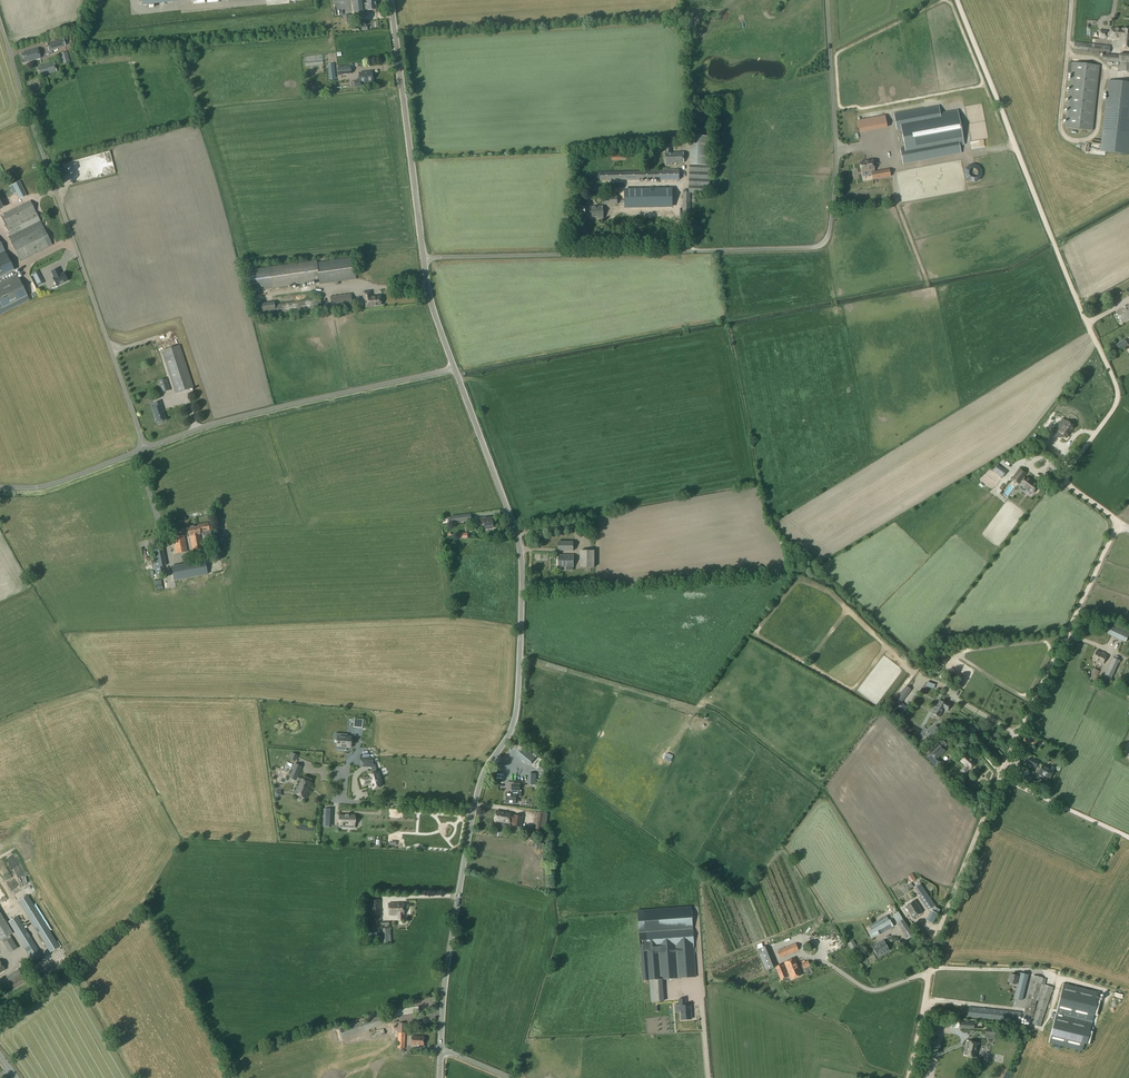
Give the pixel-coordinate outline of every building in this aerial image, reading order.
[(354,13),(365,11),(365,10),(368,10),(368,11),(377,10),(376,0),(367,0),(368,5),(364,5),(364,0),(353,0),(354,13)] [(1110,29),(1109,38),(1120,38),(1121,29),(1119,29),(1118,28),(1117,28),(1116,29),(1111,29),(1110,29)] [(1120,48),(1128,48),(1128,30),(1121,29),(1120,38),(1120,48)] [(1073,51),(1103,55),(1102,66),(1118,67),(1118,71),(1128,71),(1128,55),(1119,54),(1119,55),(1109,55),(1110,46),(1074,42),(1073,51)] [(38,49),(22,54),(24,63),(41,58),(38,49)] [(69,62),(66,52),(60,54),(63,64),(69,62)] [(1071,74),(1065,128),(1092,131),(1099,66),(1069,63),(1067,73),(1071,74)] [(51,65),(37,69),(39,76),(53,72),(51,65)] [(351,66),(338,67),(338,75),(352,74),(351,66)] [(360,80),(355,81),(356,88),(361,87),(361,83),(373,82),(372,73),(365,73),(365,72),(359,73),(360,80)] [(1128,130),(1128,83),(1109,81),(1101,152),(1126,154),(1128,130)] [(963,145),(957,111),(939,114),(938,106),(894,114),(896,130),(901,129),(904,147),(900,148),(903,164),(960,153),(959,145),(963,145)] [(885,116),(857,121),(859,132),(887,127),(885,116)] [(690,165),(689,192),(689,193),(691,193),(710,194),(712,137),(691,136),(690,165)] [(671,145),(665,145),(666,165),(672,165),(672,163),(684,163),(683,152),(671,153),(671,145)] [(101,171),(112,168),(108,151),(87,156),(88,160),(93,159),(94,163),(95,163),(96,167),(100,166),(101,171)] [(874,169),(872,160),(859,162),(861,171),(871,169),(872,172),(871,172),(873,179),(890,176),(889,169),(874,172),(874,169)] [(597,172),(597,179),(600,179),(600,181),(679,180),(679,170),(597,172)] [(19,182),(12,186),(17,195),(24,191),(19,182)] [(672,189),(625,190),(626,207),(672,206),(672,189)] [(604,196),(604,205),(618,205),(618,196),(604,196)] [(30,201),(0,216),(11,236),(8,237),(20,262),(53,245),(44,227),(40,221),(30,201)] [(603,206),(586,206),(586,219),(603,219),(603,206)] [(5,250),(0,252),(0,273),(13,267),(5,250)] [(317,261),(247,271),(250,292),(320,282),(320,285),(357,279),(353,258),(317,263),(317,261)] [(56,286),(67,281),(64,273),(60,275),(57,269),(51,272),(54,278),(53,279),(56,286)] [(17,274),(0,283),(0,315),(29,300),(17,274)] [(33,278),(35,283),(42,280),(39,275),(33,278)] [(371,292),(363,293),(366,309),(373,307),(381,306),(380,297),(372,298),(371,292)] [(351,295),(331,297),(333,309),(353,306),(351,295)] [(274,302),(258,305),(260,317),(276,314),(275,305),(274,302)] [(1116,313),(1122,323),(1128,319),(1128,305),(1116,313)] [(1115,351),(1126,346),(1123,339),(1111,345),(1110,344),(1108,345),(1111,352),(1115,350),(1115,351)] [(181,345),(163,351),(176,393),(194,388),(181,345)] [(1113,360),(1109,362),(1112,369),(1117,367),(1113,360)] [(159,387),(163,386),(165,392),(169,390),(166,379),(157,382),(159,387)] [(155,408),(152,409),(157,422),(165,420),(162,412),(164,411),(160,402),(154,404),(155,408)] [(1056,427),(1052,433),(1059,438),(1062,435),(1066,438),(1074,427),(1066,421),(1060,429),(1056,427)] [(1025,474),(1019,469),(1012,479),(1018,484),(1019,483),(1021,485),(1020,485),(1026,489),(1024,492),(1029,495),(1031,493),(1032,493),(1038,485),(1026,477),(1025,479),(1023,477),(1025,474)] [(470,513),(451,516),(452,522),(467,520),(466,514),(470,513),(470,514),(470,513)] [(486,517),(477,519),(478,524),(484,523),(485,527),(488,526),(489,528),(490,529),(492,528),(493,527),(493,526),(494,525),(493,523),(494,523),(495,522),(495,519),(494,518),(493,518),(486,519),(486,517)] [(198,527),(188,528),(190,536),(193,550),(202,548),(200,534),(200,533),(209,531),(208,523),(198,525),(198,527)] [(216,532),(210,533),(214,560),(220,559),(216,532)] [(184,536),(173,538),(176,554),(187,552),(184,536)] [(574,542),(558,542),(558,551),(574,551),(574,542)] [(162,546),(151,548),(155,568),(166,566),(162,546)] [(595,551),(580,551),(580,568),(595,568),(595,551)] [(558,555),(558,567),(574,567),(574,555),(558,555)] [(205,560),(171,566),(174,581),(208,575),(205,560)] [(1107,634),(1125,642),(1128,634),(1128,633),(1112,625),(1107,634)] [(1097,651),(1093,660),(1102,664),(1106,656),(1097,651)] [(1108,667),(1103,677),(1110,681),(1119,661),(1113,658),(1108,668),(1108,667)] [(1094,669),(1089,679),(1095,681),(1099,671),(1094,669)] [(910,689),(907,687),(896,700),(897,700),(893,704),(898,708),(897,708),(905,714),(908,711),(900,705),(899,702),(910,689)] [(938,704),(932,714),(939,718),(942,713),(941,712),(943,709),(947,711),(951,705),(942,700),(941,702),(940,701),(938,704)] [(913,730),(922,735),(924,730),(915,725),(913,730)] [(933,725),(925,732),(930,738),(938,731),(938,730),(939,729),(936,726),(935,727),(933,725)] [(1037,740),(1031,737),(1026,735),(1024,740),(1029,743),(1034,745),(1037,740)] [(935,741),(925,750),(930,755),(932,753),(937,759),(945,751),(943,749),(947,745),(939,738),(935,742),(935,741)] [(353,749),(353,743),(352,742),(352,740),(347,739),(347,740),(339,740),(339,749),(347,749),(347,750),(351,750),(351,749),(353,749)] [(333,746),(300,747),(300,752),(316,751),(317,755),(319,755),(319,758),(328,758),(328,753),(334,753),(333,746)] [(524,748),(517,756),(529,765),(535,757),(524,748)] [(672,756),(667,754),(664,759),(670,762),(672,756)] [(967,755),(960,762),(965,766),(962,770),(966,773),(969,770),(976,763),(967,755)] [(1030,757),(1027,764),(1036,768),(1039,762),(1030,757)] [(375,767),(375,760),(361,759),(361,767),(375,767)] [(301,767),(295,764),(290,778),(296,780),(301,767)] [(1043,764),(1038,774),(1049,780),(1054,770),(1043,764)] [(383,781),(382,776),(381,777),(379,772),(378,772),(377,769),(373,770),(374,774),(370,775),(371,776),(362,779),(364,786),(373,783),(374,789),(383,786),(382,782),(383,781)] [(311,782),(301,778),(295,793),(305,797),(311,782)] [(505,797),(505,799),(506,800),(506,803),(516,804),(516,791),(520,791),(520,784),(512,784),(511,794),(506,793),(506,796),(505,797)] [(496,812),(495,821),(500,822),(499,825),(504,826),(505,823),(509,823),(510,819),(513,820),(512,826),(521,827),(523,817),(514,815),(514,816),(510,815),(510,814),(505,813),(505,814),(501,813),(496,812)] [(539,812),(537,823),(546,825),(548,814),(539,812)] [(340,815),(339,825),(343,825),(343,828),(354,828),(354,829),(355,829),(355,820),(354,820),(354,816),(349,816),(349,815),(348,815),(348,816),(346,816),(346,815),(340,815)] [(0,866),(0,876),(2,882),(10,878),(4,864),(0,866)] [(913,874),(908,877),(912,882),(916,879),(913,874)] [(920,885),(916,888),(923,899),(922,900),(928,909),(934,905),(928,896),(920,885)] [(28,896),(18,902),(50,953),(60,946),(28,896)] [(380,900),(370,900),(370,916),(381,916),(380,900)] [(914,901),(905,906),(913,918),(921,912),(914,901)] [(404,903),(389,904),(389,916),(397,915),(398,920),(404,920),(404,903)] [(639,932),(692,929),(691,907),(637,910),(639,932)] [(931,911),(926,920),(932,923),(937,914),(939,910),(934,908),(932,911),(931,911)] [(12,933),(0,913),(0,941),(12,933)] [(18,916),(8,922),(33,963),(43,957),(18,916)] [(890,919),(868,932),(872,939),(894,926),(890,919)] [(903,920),(897,923),(908,941),(914,937),(903,920)] [(920,924),(914,928),(921,940),(927,936),(924,932),(925,931),(920,924)] [(391,928),(378,929),(378,930),(380,930),(381,944),(392,944),(391,928)] [(639,933),(642,981),(696,977),(694,947),(692,929),(639,933)] [(377,933),(365,934),(366,941),(378,940),(377,933)] [(11,938),(3,943),(10,953),(18,948),(11,938)] [(889,950),(883,940),(875,945),(877,947),(873,949),(877,956),(881,954),(881,955),(881,954),(889,950)] [(796,944),(778,951),(780,957),(798,950),(796,944)] [(855,944),(849,947),(854,955),(860,952),(855,944)] [(767,945),(758,949),(766,970),(775,967),(767,946),(767,945)] [(24,959),(18,963),(21,968),(27,964),(24,959)] [(795,959),(785,963),(791,979),(801,975),(795,959)] [(782,964),(775,966),(781,979),(787,976),(782,964)] [(18,969),(6,977),(14,990),(26,983),(24,979),(18,969)] [(1017,985),(1020,973),(1016,972),(1016,976),(1011,974),(1009,983),(1016,985),(1016,984),(1017,985)] [(1028,975),(1020,973),(1017,985),(1014,998),(1021,1000),(1028,975)] [(1029,993),(1023,1016),(1032,1019),(1037,1000),(1038,1001),(1031,1023),(1040,1027),(1053,988),(1044,985),(1046,979),(1043,978),(1033,975),(1029,993)] [(673,980),(652,981),(654,1003),(667,1002),(666,983),(673,983),(673,980)] [(1087,1029),(1091,1014),(1097,1016),(1101,1001),(1094,999),(1096,992),(1063,984),(1055,1014),(1052,1013),(1051,1018),(1054,1019),(1048,1043),(1082,1051),(1083,1044),(1090,1046),(1093,1031),(1089,1030),(1087,1029)] [(685,999),(679,1000),(679,1006),(680,1006),(681,1020),(691,1019),(690,1005),(686,1006),(685,999)] [(390,1012),(390,1015),(395,1014),(396,1016),(420,1013),(419,1006),(395,1010),(395,1011),(390,1012)] [(383,1015),(339,1029),(342,1038),(369,1030),(369,1032),(376,1031),(374,1028),(386,1024),(383,1015)] [(399,1023),(398,1049),(405,1049),(406,1023),(399,1023)] [(376,1031),(369,1032),(371,1038),(385,1035),(384,1029),(377,1031),(376,1031)] [(412,1036),(411,1045),(424,1046),(424,1036),(412,1036)] [(975,1057),(978,1044),(968,1041),(965,1055),(975,1057)]
